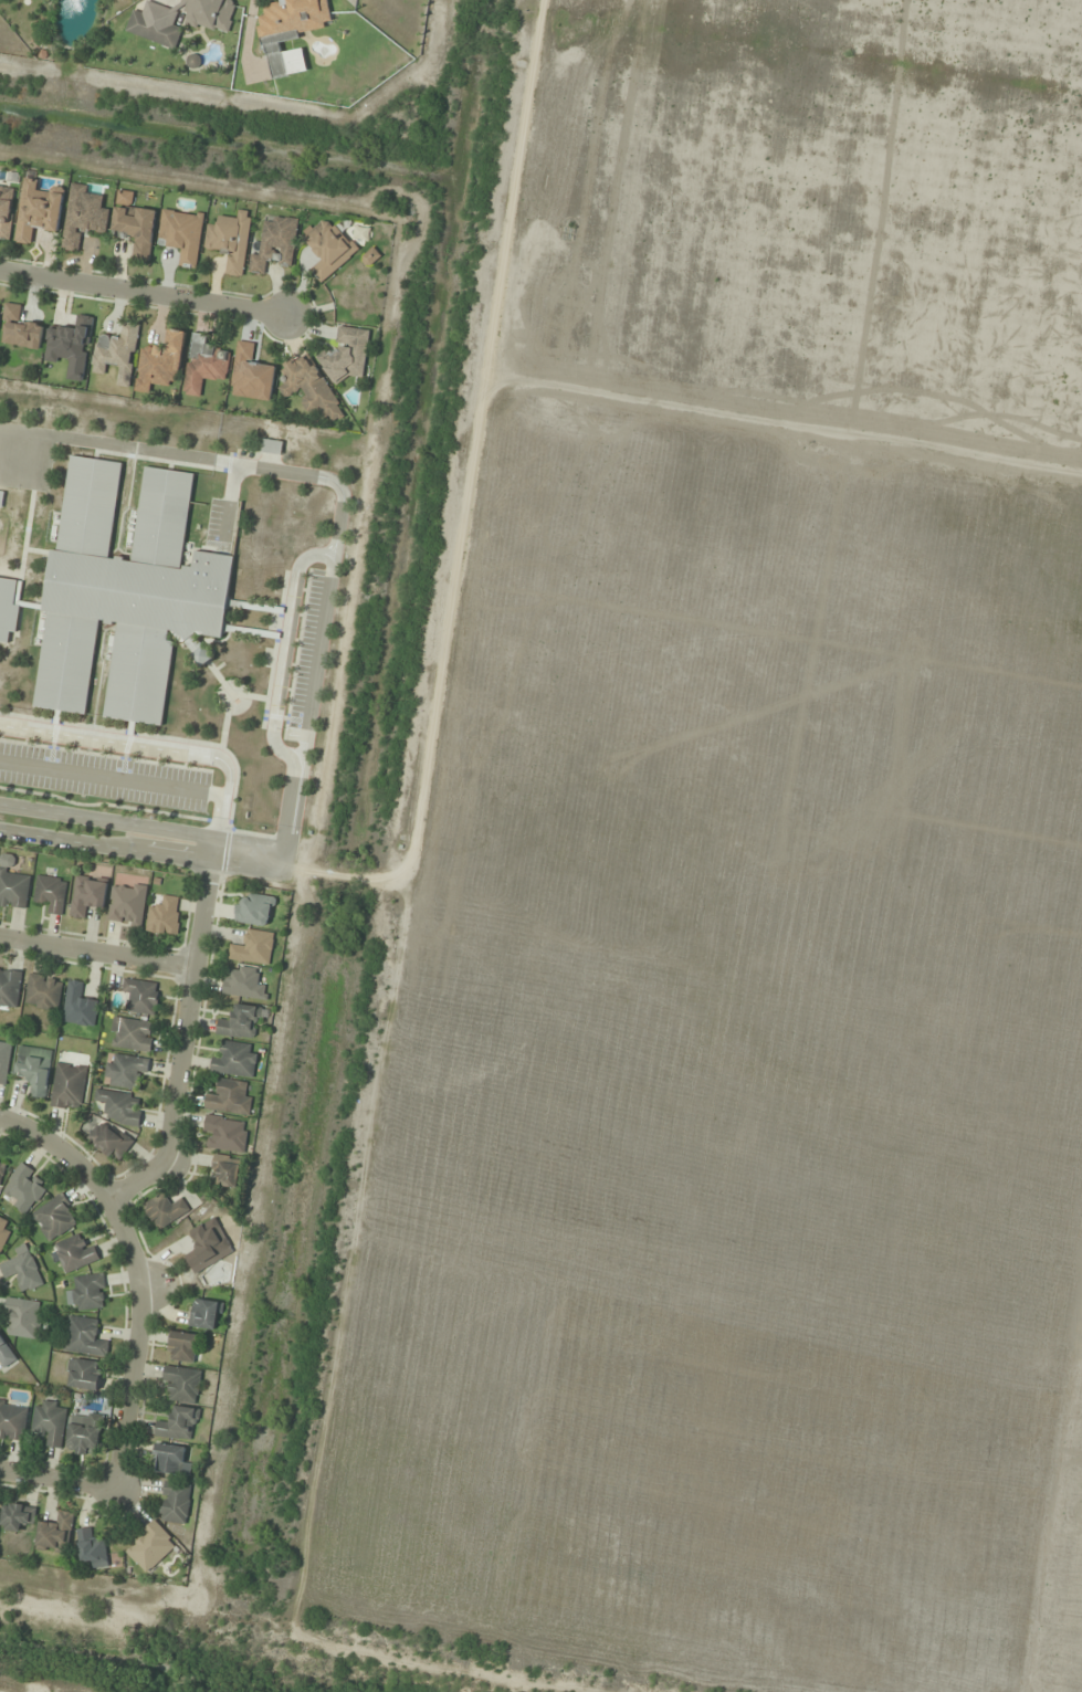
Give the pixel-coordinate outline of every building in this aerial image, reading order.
[(229,33),(235,4),(226,2),(227,0),(183,0),(183,3),(189,4),(185,24),(229,33)] [(303,49),(283,52),(281,38),(333,29),(328,0),(280,0),(280,3),(257,7),(269,79),(307,72),(303,49)] [(182,28),(142,14),(134,35),(175,49),(182,28)] [(16,242),(32,244),(34,230),(59,234),(64,194),(36,191),(38,181),(24,179),(16,242)] [(62,249),(80,252),(83,230),(107,233),(110,209),(101,208),(103,197),(88,195),(89,186),(71,183),(62,249)] [(15,188),(0,186),(0,239),(10,240),(15,188)] [(135,207),(137,192),(118,190),(111,235),(133,238),(130,259),(150,262),(157,210),(135,207)] [(196,269),(205,215),(163,209),(158,244),(180,247),(177,266),(196,269)] [(243,277),(252,212),(239,210),(237,219),(219,216),(218,227),(207,225),(204,248),(227,251),(224,275),(243,277)] [(299,221),(265,217),(261,254),(251,252),(248,272),(266,275),(267,264),(293,267),(299,221)] [(322,284),(360,248),(338,225),(333,230),(322,218),(301,237),(321,259),(309,270),(322,284)] [(380,257),(373,248),(361,259),(368,267),(380,257)] [(1,344),(41,349),(44,324),(20,321),(22,305),(6,303),(1,344)] [(116,386),(129,388),(141,326),(123,322),(119,339),(98,335),(91,371),(105,374),(107,365),(120,367),(116,386)] [(362,381),(370,331),(339,327),(335,352),(326,351),(323,375),(362,381)] [(142,346),(134,391),(151,394),(153,383),(177,387),(186,332),(167,329),(163,350),(142,346)] [(182,394),(201,397),(205,377),(226,381),(231,351),(207,346),(208,336),(193,333),(182,394)] [(230,396),(271,401),(276,366),(253,363),(255,344),(237,341),(230,396)] [(307,352),(283,368),(290,379),(278,387),(286,399),(297,391),(312,414),(318,410),(328,425),(345,413),(307,352)] [(261,452),(280,455),(283,442),(263,439),(261,452)] [(35,708),(87,714),(97,622),(116,624),(105,719),(162,725),(173,633),(223,639),(233,557),(195,552),(193,568),(182,566),(193,474),(144,468),(133,561),(110,558),(121,463),(70,457),(59,551),(51,550),(44,611),(47,611),(35,708)] [(0,578),(0,642),(8,643),(10,632),(16,633),(23,582),(0,578)] [(202,666),(213,657),(204,646),(193,656),(202,666)] [(12,856),(0,855),(0,905),(27,909),(31,876),(10,873),(12,856)] [(46,902),(45,912),(62,915),(67,880),(37,876),(34,900),(46,902)] [(87,918),(88,908),(104,910),(107,881),(75,878),(71,916),(87,918)] [(142,927),(147,889),(113,884),(108,922),(142,927)] [(266,929),(275,900),(244,890),(235,919),(266,929)] [(149,906),(147,931),(177,934),(180,898),(162,896),(160,907),(149,906)] [(228,959),(269,966),(274,934),(246,929),(243,945),(230,944),(228,959)] [(260,970),(237,966),(235,974),(226,973),(223,994),(264,1000),(267,985),(257,984),(260,970)] [(16,1009),(22,973),(0,970),(0,1006),(16,1009)] [(25,1005),(57,1011),(63,980),(30,974),(25,1005)] [(155,1016),(160,985),(125,979),(121,1000),(127,1001),(126,1011),(155,1016)] [(83,982),(68,980),(63,1023),(94,1026),(97,1000),(81,997),(83,982)] [(260,1008),(233,1003),(231,1021),(219,1019),(216,1034),(255,1040),(260,1008)] [(110,1046),(149,1052),(154,1023),(115,1017),(110,1046)] [(12,1043),(0,1042),(0,1084),(7,1084),(12,1043)] [(254,1076),(255,1054),(250,1054),(250,1044),(223,1042),(222,1058),(211,1058),(210,1074),(254,1076)] [(52,1051),(19,1046),(15,1079),(34,1082),(32,1096),(46,1098),(52,1051)] [(104,1084),(136,1090),(139,1073),(147,1074),(149,1060),(109,1053),(104,1084)] [(50,1107),(79,1112),(88,1067),(58,1062),(50,1107)] [(217,1096),(206,1094),(204,1110),(249,1116),(252,1096),(245,1095),(247,1083),(219,1079),(217,1096)] [(138,1126),(142,1096),(97,1090),(95,1102),(106,1104),(104,1121),(138,1126)] [(246,1151),(246,1120),(205,1119),(205,1134),(208,1134),(207,1150),(246,1151)] [(88,1141),(120,1163),(134,1142),(101,1120),(88,1141)] [(238,1164),(229,1164),(229,1156),(214,1156),(214,1186),(238,1186),(238,1164)] [(23,1164),(0,1192),(0,1193),(26,1214),(50,1186),(23,1164)] [(171,1205),(163,1193),(143,1206),(159,1231),(189,1210),(181,1198),(171,1205)] [(31,1214),(49,1242),(80,1222),(62,1194),(31,1214)] [(0,1218),(0,1252),(1,1252),(13,1224),(0,1218)] [(184,1254),(193,1269),(229,1247),(212,1219),(190,1233),(198,1245),(184,1254)] [(99,1259),(91,1242),(84,1246),(79,1234),(54,1246),(67,1274),(99,1259)] [(0,1265),(6,1279),(16,1275),(23,1292),(43,1284),(28,1244),(15,1249),(19,1258),(0,1265)] [(76,1290),(68,1291),(69,1303),(76,1303),(77,1310),(106,1308),(103,1275),(75,1277),(76,1290)] [(39,1338),(40,1300),(6,1299),(5,1316),(11,1316),(10,1337),(39,1338)] [(222,1302),(192,1299),(189,1327),(219,1330),(222,1302)] [(64,1351),(107,1357),(109,1342),(97,1340),(100,1320),(68,1316),(64,1351)] [(198,1362),(199,1333),(170,1332),(169,1361),(198,1362)] [(0,1334),(0,1362),(4,1368),(17,1360),(0,1334)] [(102,1362),(69,1358),(66,1386),(98,1390),(102,1362)] [(163,1385),(172,1387),(170,1400),(197,1404),(201,1371),(165,1367),(163,1385)] [(48,1436),(46,1446),(62,1448),(68,1404),(36,1400),(32,1434),(48,1436)] [(28,1405),(0,1401),(0,1437),(23,1441),(28,1405)] [(171,1424),(157,1422),(155,1436),(194,1441),(198,1409),(173,1406),(171,1424)] [(103,1418),(71,1414),(67,1452),(98,1455),(103,1418)] [(190,1474),(190,1457),(185,1457),(185,1445),(155,1445),(155,1474),(190,1474)] [(185,1524),(192,1486),(167,1481),(159,1519),(185,1524)] [(21,1533),(23,1522),(34,1525),(37,1508),(6,1502),(0,1528),(21,1533)] [(36,1549),(68,1553),(73,1513),(60,1512),(58,1523),(40,1521),(36,1549)] [(148,1574),(178,1544),(155,1521),(125,1551),(148,1574)] [(80,1528),(80,1562),(92,1562),(92,1568),(107,1568),(107,1539),(92,1539),(92,1528),(80,1528)]
